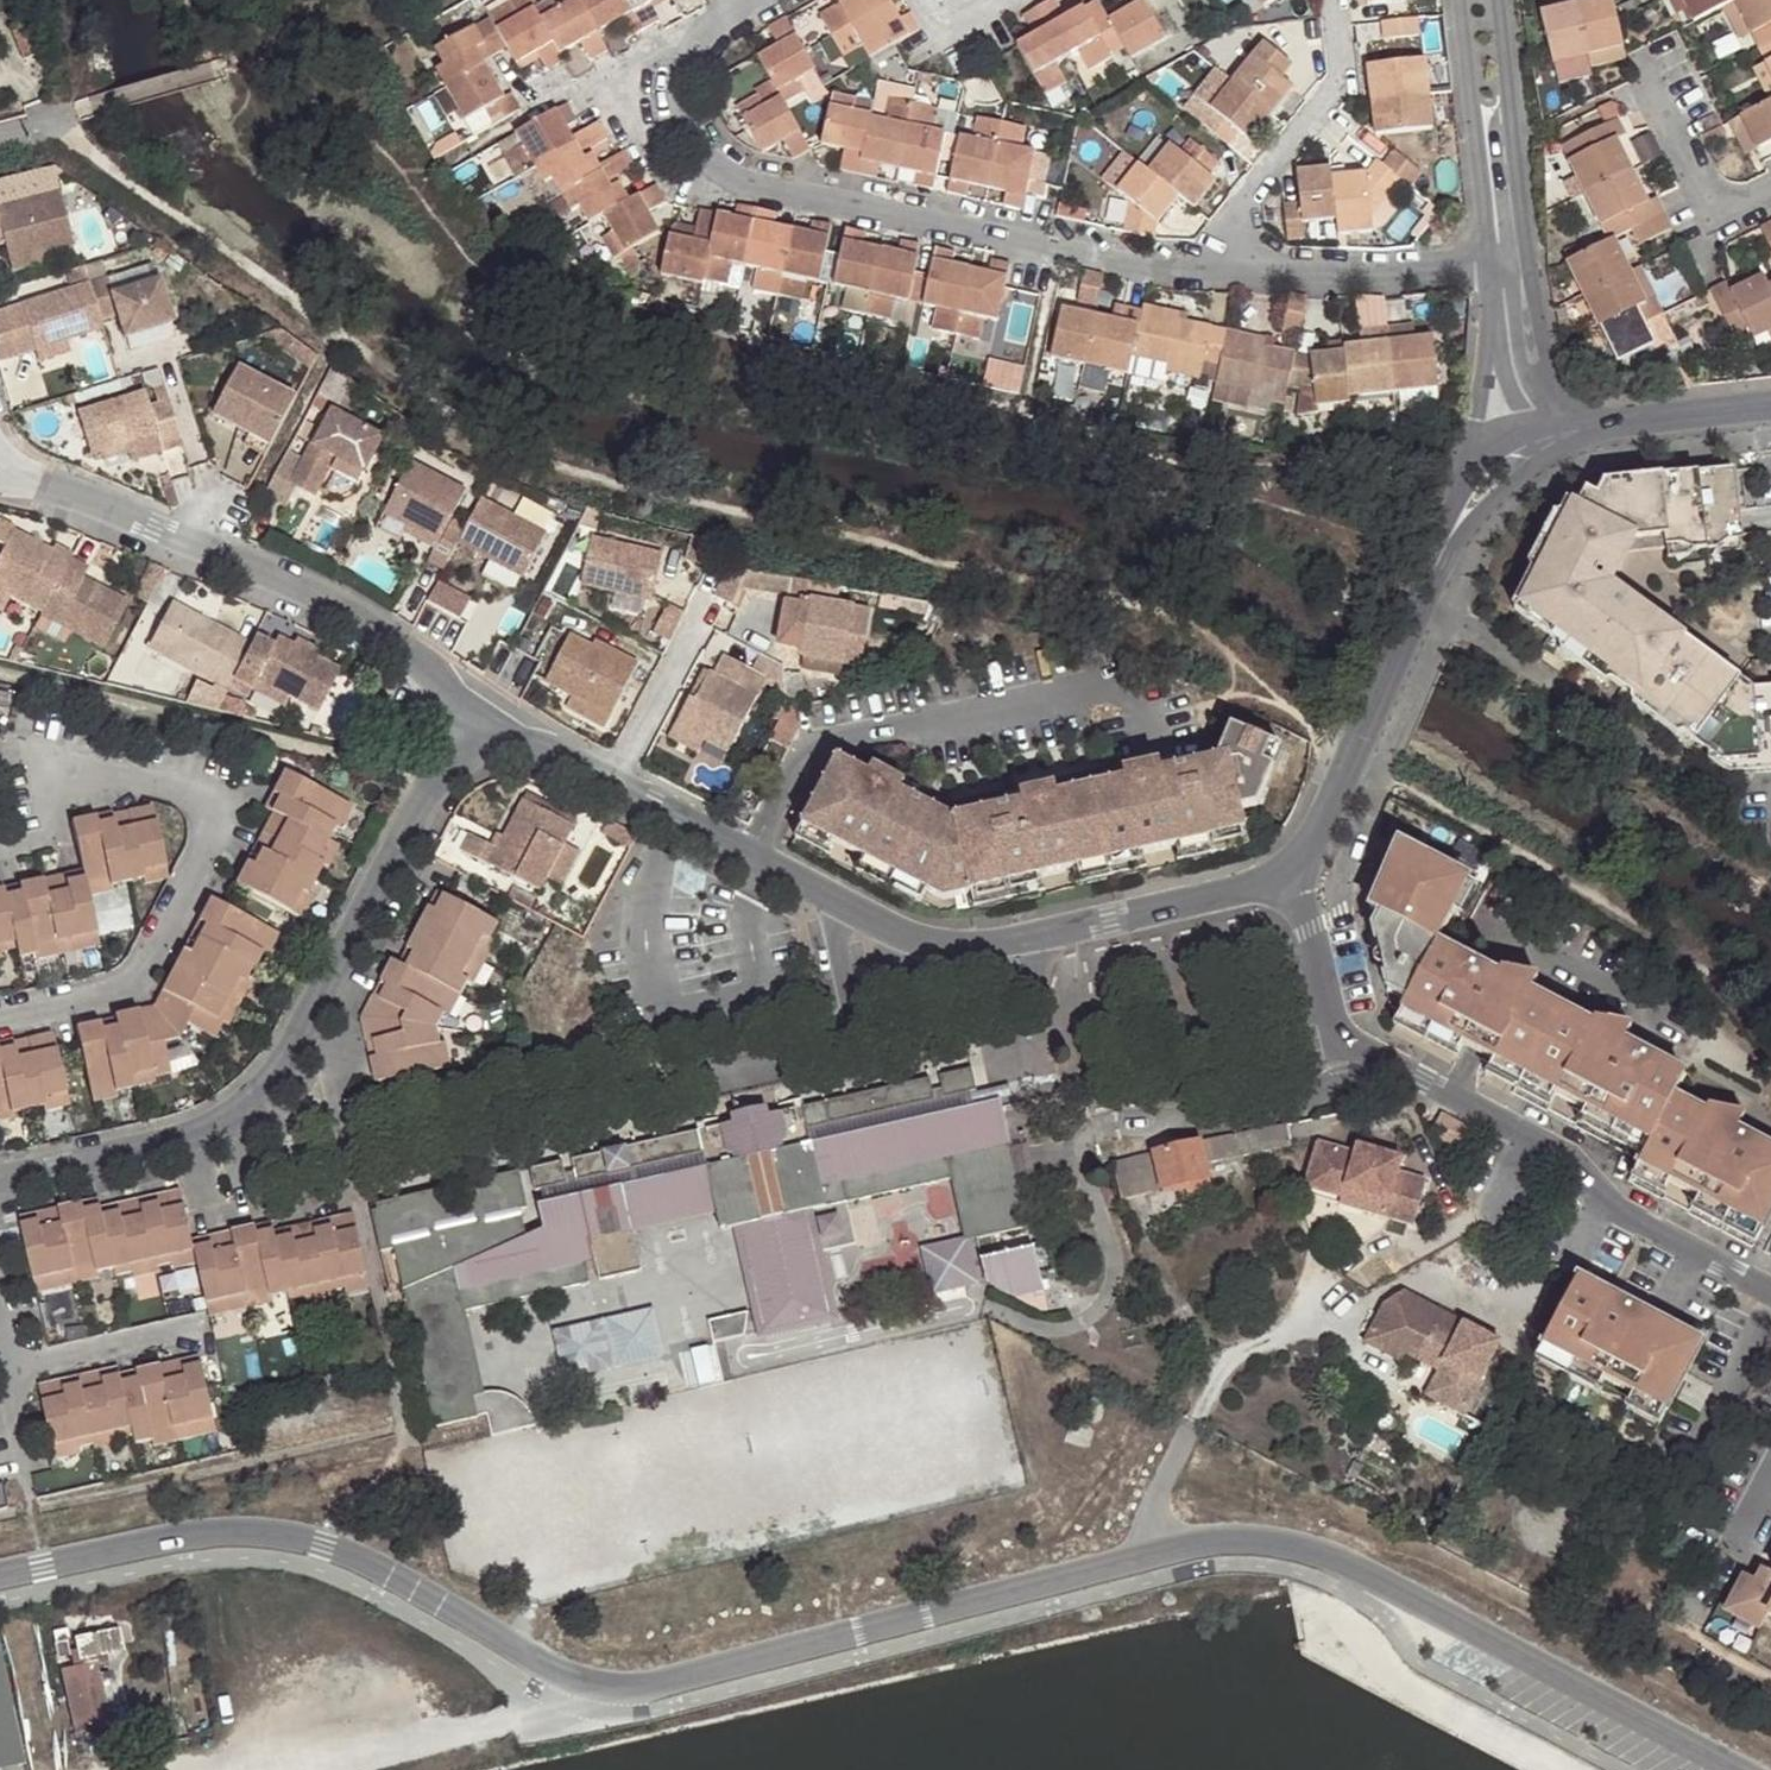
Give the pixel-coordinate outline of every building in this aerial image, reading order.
[(539,17),(565,62),(584,51),(594,66),(610,56),(601,40),(577,0),(567,0),(539,17)] [(601,40),(621,28),(630,44),(645,35),(625,0),(577,0),(601,40)] [(645,35),(661,26),(651,8),(663,0),(625,0),(645,35)] [(882,12),(876,0),(835,0),(839,7),(820,20),(832,40),(882,12)] [(1069,58),(1080,51),(1091,70),(1114,56),(1100,34),(1083,8),(1066,17),(1056,0),(1054,0),(1039,9),(1069,58)] [(1131,57),(1165,38),(1144,0),(1139,0),(1110,15),(1101,0),(1099,0),(1083,8),(1100,34),(1113,28),(1131,57)] [(1590,51),(1626,42),(1620,17),(1615,0),(1588,0),(1580,2),(1590,51)] [(1678,13),(1688,9),(1684,0),(1672,0),(1678,13)] [(1694,20),(1728,4),(1735,0),(1684,0),(1688,9),(1694,20)] [(1752,30),(1738,0),(1735,0),(1728,4),(1742,35),(1752,30)] [(1760,47),(1770,42),(1770,0),(1738,0),(1752,30),(1760,47)] [(529,1),(491,23),(510,54),(520,70),(539,59),(549,76),(566,65),(565,62),(539,17),(529,1)] [(1568,56),(1590,51),(1580,2),(1548,9),(1541,10),(1544,21),(1553,60),(1568,56)] [(1058,65),(1069,58),(1039,9),(1024,18),(1034,37),(1022,44),(1018,46),(1046,96),(1068,83),(1058,65)] [(892,27),(882,12),(832,40),(845,61),(864,49),(872,63),(898,50),(922,31),(912,15),(892,27)] [(1417,13),(1383,17),(1385,35),(1419,30),(1417,13)] [(815,72),(805,56),(787,22),(770,32),(780,48),(760,61),(781,101),(786,107),(806,93),(799,81),(815,72)] [(487,50),(494,63),(510,54),(491,23),(436,54),(446,73),(438,78),(449,94),(488,70),(479,56),(487,50)] [(1262,37),(1230,78),(1276,114),(1298,87),(1280,71),(1290,60),(1262,37)] [(1626,42),(1590,51),(1592,61),(1629,52),(1626,42)] [(1760,47),(1768,62),(1770,69),(1770,42),(1760,47)] [(1592,61),(1590,51),(1568,56),(1571,67),(1592,61)] [(1372,96),(1428,90),(1423,54),(1369,62),(1372,96)] [(1768,62),(1758,67),(1770,93),(1770,69),(1768,62)] [(488,70),(449,94),(469,128),(485,118),(495,133),(527,115),(516,99),(509,103),(488,70)] [(1276,114),(1230,78),(1197,119),(1225,141),(1236,128),(1253,143),(1276,114)] [(1432,123),(1428,90),(1372,96),(1376,130),(1432,123)] [(860,177),(873,118),(873,116),(857,112),(858,102),(834,96),(823,146),(845,153),(842,174),(860,177)] [(801,163),(814,153),(786,107),(781,101),(767,109),(758,99),(739,112),(766,156),(786,144),(797,162),(801,163)] [(1759,147),(1770,141),(1770,100),(1743,114),(1759,147)] [(902,162),(914,105),(892,101),(887,121),(873,118),(860,177),(879,180),(883,158),(902,162)] [(944,150),(947,136),(936,132),(937,111),(914,105),(902,162),(920,165),(917,188),(935,191),(944,150)] [(569,109),(522,137),(528,149),(510,160),(521,182),(542,170),(570,154),(562,134),(580,125),(569,109)] [(1748,151),(1759,147),(1743,114),(1732,120),(1748,151)] [(1585,191),(1633,168),(1619,137),(1629,133),(1620,117),(1564,144),(1585,191)] [(974,176),(992,179),(1004,124),(980,119),(976,141),(960,138),(957,153),(949,194),(970,198),(974,176)] [(1004,124),(992,179),(1011,183),(1007,205),(1025,208),(1028,192),(1030,180),(1035,151),(1024,149),(1028,129),(1004,124)] [(559,181),(568,198),(605,176),(602,170),(596,157),(589,160),(586,155),(610,140),(601,126),(586,136),(574,143),(577,150),(570,154),(542,170),(551,185),(559,181)] [(957,153),(960,138),(947,136),(944,150),(957,153)] [(1179,194),(1193,206),(1215,179),(1208,173),(1220,159),(1192,138),(1181,150),(1171,143),(1148,170),(1179,194)] [(1403,175),(1412,182),(1423,167),(1395,146),(1384,161),(1403,175)] [(605,176),(568,198),(578,216),(587,212),(596,226),(609,218),(636,203),(625,186),(617,190),(614,185),(638,170),(629,155),(602,170),(605,176)] [(1339,218),(1341,233),(1375,228),(1372,212),(1403,175),(1384,161),(1378,156),(1368,170),(1333,174),(1339,218)] [(1129,197),(1125,231),(1155,237),(1157,238),(1159,218),(1179,194),(1148,170),(1139,162),(1118,189),(1129,197)] [(1333,174),(1333,168),(1300,174),(1303,202),(1288,204),(1291,240),(1309,238),(1307,222),(1339,218),(1333,174)] [(1648,201),(1633,168),(1585,191),(1609,241),(1615,238),(1634,228),(1668,211),(1660,196),(1648,201)] [(1045,196),(1048,185),(1030,180),(1028,192),(1045,196)] [(636,203),(609,218),(619,235),(609,241),(622,263),(635,254),(664,237),(654,216),(669,206),(658,189),(636,203)] [(47,252),(79,243),(65,190),(2,206),(0,198),(0,240),(11,237),(16,259),(47,252)] [(708,283),(744,291),(748,271),(760,213),(741,210),(736,233),(718,229),(708,283)] [(1675,227),(1668,211),(1634,228),(1642,243),(1675,227)] [(760,213),(748,271),(757,273),(753,295),(782,301),(795,243),(774,239),(778,217),(760,213)] [(666,279),(707,287),(708,283),(718,229),(720,218),(702,214),(696,241),(675,237),(666,279)] [(1762,228),(1770,248),(1770,224),(1762,228)] [(795,243),(782,301),(803,305),(808,282),(824,286),(835,228),(817,225),(812,246),(795,243)] [(846,313),(870,318),(882,262),(863,258),(867,234),(849,231),(836,287),(850,291),(846,313)] [(1609,241),(1572,259),(1587,291),(1630,270),(1615,238),(1609,241)] [(882,262),(870,318),(895,323),(899,302),(912,304),(925,245),(906,241),(900,266),(882,262)] [(935,332),(959,337),(970,281),(952,277),(957,254),(939,250),(937,249),(925,307),(938,309),(935,332)] [(49,259),(47,252),(16,259),(18,267),(49,259)] [(120,287),(163,273),(158,260),(116,274),(120,287)] [(970,281),(959,337),(984,342),(988,319),(1001,322),(1009,288),(1014,267),(996,262),(994,261),(989,285),(970,281)] [(1640,266),(1630,270),(1646,301),(1655,296),(1640,266)] [(1630,270),(1587,291),(1600,317),(1610,338),(1651,319),(1660,337),(1673,332),(1664,312),(1655,296),(1646,301),(1630,270)] [(1108,276),(1089,273),(1084,298),(1102,302),(1108,276)] [(1712,289),(1740,344),(1763,333),(1770,329),(1770,288),(1765,275),(1734,291),(1729,281),(1712,289)] [(111,277),(93,283),(105,321),(121,316),(125,331),(144,326),(146,333),(177,323),(164,279),(116,293),(111,277)] [(105,321),(93,283),(4,310),(19,356),(39,349),(71,340),(107,329),(105,321)] [(1295,291),(1291,291),(1285,327),(1303,330),(1310,294),(1295,291)] [(1600,317),(1587,291),(1578,296),(1591,322),(1600,317)] [(1384,323),(1382,292),(1357,294),(1359,325),(1384,323)] [(1182,309),(1149,302),(1148,308),(1137,354),(1172,362),(1171,366),(1204,375),(1208,359),(1223,362),(1231,326),(1183,316),(1182,309)] [(1056,354),(1089,362),(1100,312),(1066,304),(1056,354)] [(1100,312),(1089,362),(1133,371),(1137,354),(1148,308),(1128,304),(1125,317),(1100,312)] [(1392,325),(1398,388),(1440,382),(1433,329),(1416,332),(1407,333),(1407,320),(1392,322),(1392,325)] [(1415,320),(1407,320),(1407,333),(1416,332),(1415,320)] [(1354,395),(1398,388),(1392,325),(1369,326),(1371,337),(1348,339),(1349,345),(1354,395)] [(128,339),(146,333),(144,326),(125,331),(128,339)] [(1268,334),(1231,326),(1223,362),(1219,378),(1257,386),(1256,392),(1289,400),(1292,384),(1299,350),(1268,342),(1268,334)] [(1763,333),(1767,342),(1770,340),(1770,329),(1763,333)] [(74,351),(71,340),(39,349),(43,362),(74,351)] [(304,359),(283,344),(280,349),(301,363),(304,359)] [(1349,345),(1299,350),(1292,384),(1317,384),(1321,405),(1354,401),(1354,395),(1349,345)] [(304,359),(317,368),(323,354),(311,346),(304,359)] [(304,359),(301,363),(315,372),(317,368),(304,359)] [(358,379),(338,365),(322,393),(343,405),(358,379)] [(276,446),(301,399),(244,368),(218,415),(254,434),(276,446)] [(994,368),(991,386),(1023,394),(1027,375),(994,368)] [(184,440),(172,400),(152,406),(148,391),(80,412),(94,456),(103,453),(131,445),(133,452),(136,463),(165,454),(163,446),(184,440)] [(361,484),(380,448),(328,422),(311,455),(307,454),(303,462),(286,496),(294,500),(311,509),(331,469),(361,484)] [(248,446),(269,457),(276,446),(254,434),(248,446)] [(105,460),(133,452),(131,445),(103,453),(105,460)] [(303,462),(289,455),(266,497),(289,509),(294,500),(286,496),(303,462)] [(434,556),(450,565),(461,544),(467,532),(450,524),(467,493),(413,464),(385,517),(406,528),(439,546),(436,552),(434,556)] [(1663,562),(1740,553),(1737,470),(1590,484),(1578,504),(1663,562)] [(550,533),(484,499),(467,532),(461,544),(527,578),(550,533)] [(1578,504),(1508,606),(1643,699),(1689,635),(1638,599),(1663,562),(1578,504)] [(439,546),(406,528),(403,535),(436,552),(439,546)] [(76,554),(60,545),(56,550),(17,529),(0,563),(0,587),(16,596),(46,613),(74,559),(76,554)] [(624,584),(621,546),(594,540),(583,587),(655,604),(658,592),(624,584)] [(665,552),(621,542),(621,546),(624,584),(658,592),(665,552)] [(46,613),(44,616),(107,652),(132,604),(109,592),(106,598),(99,595),(102,588),(87,581),(93,569),(74,559),(46,613)] [(747,586),(787,586),(787,573),(720,573),(720,597),(747,597),(747,586)] [(446,578),(435,602),(470,617),(481,593),(446,578)] [(0,587),(0,610),(6,613),(16,596),(0,587)] [(141,602),(151,607),(158,592),(148,587),(141,602)] [(106,598),(109,592),(102,588),(99,595),(106,598)] [(800,600),(799,607),(808,609),(810,601),(800,600)] [(801,658),(860,666),(868,610),(810,601),(808,609),(799,607),(790,606),(784,647),(803,650),(801,658)] [(236,681),(254,646),(236,636),(176,603),(151,649),(212,682),(230,692),(236,681)] [(658,634),(675,643),(688,617),(670,607),(658,634)] [(1699,739),(1745,675),(1689,635),(1643,699),(1699,739)] [(278,645),(259,636),(254,646),(236,681),(255,691),(259,681),(271,687),(294,701),(322,714),(345,672),(319,657),(297,647),(281,638),(278,645)] [(613,720),(642,666),(619,654),(615,662),(594,651),(573,639),(548,685),(575,700),(613,720)] [(301,640),(297,647),(319,657),(322,651),(301,640)] [(615,662),(619,654),(598,643),(594,651),(615,662)] [(720,678),(716,676),(702,705),(695,701),(681,727),(735,755),(773,682),(731,659),(720,678)] [(702,705),(716,676),(710,673),(695,701),(702,705)] [(1758,684),(1745,675),(1699,739),(1727,765),(1770,765),(1770,684),(1758,684)] [(294,701),(271,687),(265,698),(289,711),(294,701)] [(193,690),(186,704),(219,712),(226,699),(193,690)] [(219,712),(243,718),(246,704),(226,699),(219,712)] [(608,730),(613,720),(575,700),(570,710),(608,730)] [(926,890),(946,900),(1037,879),(1066,872),(1069,873),(1104,864),(1140,857),(1174,848),(1208,840),(1244,832),(1239,809),(1255,806),(1265,783),(1212,765),(1163,775),(1159,765),(1125,773),(1127,783),(1061,797),(1026,805),(955,820),(903,792),(867,775),(835,758),(801,826),(851,853),(862,858),(894,874),(926,890)] [(872,767),(867,775),(903,792),(907,784),(872,767)] [(275,815),(312,870),(323,865),(319,863),(331,841),(339,826),(333,823),(344,800),(287,771),(269,806),(275,815)] [(1026,805),(1061,797),(1059,788),(1024,795),(1026,805)] [(357,807),(344,800),(333,823),(339,826),(346,828),(357,807)] [(550,881),(568,845),(576,828),(528,803),(508,840),(501,852),(494,849),(471,838),(464,855),(495,868),(543,894),(550,881)] [(168,864),(154,806),(74,823),(86,871),(4,890),(3,881),(0,882),(0,953),(0,954),(18,950),(20,960),(38,955),(36,947),(59,942),(100,933),(92,898),(88,885),(109,879),(113,888),(146,878),(145,870),(168,864)] [(310,898),(319,880),(312,870),(275,815),(239,885),(292,913),(302,894),(310,898)] [(829,851),(851,853),(801,826),(794,839),(827,855),(829,851)] [(1211,850),(1247,843),(1244,832),(1208,840),(1211,850)] [(501,852),(508,840),(501,835),(494,849),(501,852)] [(1174,848),(1177,856),(1211,850),(1208,840),(1174,848)] [(1680,1073),(1619,1038),(1584,1021),(1528,990),(1492,971),(1433,939),(1448,909),(1464,877),(1396,840),(1367,906),(1387,915),(1373,933),(1385,996),(1407,989),(1397,1008),(1461,1041),(1483,1053),(1490,1057),(1553,1092),(1583,1108),(1645,1141),(1638,1154),(1634,1161),(1666,1178),(1697,1195),(1757,1229),(1770,1203),(1770,1146),(1731,1125),(1699,1108),(1670,1092),(1680,1073)] [(323,865),(338,858),(343,849),(331,841),(319,863),(323,865)] [(1248,847),(1247,843),(1211,850),(1213,855),(1248,847)] [(583,853),(568,845),(550,881),(565,888),(583,853)] [(1211,850),(1177,856),(1180,863),(1213,855),(1211,850)] [(323,865),(326,867),(332,869),(338,858),(323,865)] [(171,878),(168,864),(145,870),(146,878),(149,885),(171,878)] [(312,870),(319,880),(326,867),(323,865),(312,870)] [(894,874),(887,887),(918,903),(926,890),(894,874)] [(1477,883),(1464,877),(1448,909),(1461,916),(1477,883)] [(114,893),(113,888),(109,879),(88,885),(92,898),(114,893)] [(395,963),(377,1000),(416,1018),(412,1027),(414,1038),(371,1048),(380,1086),(454,1071),(450,1048),(443,1049),(440,1033),(447,1020),(452,1021),(470,985),(464,982),(486,940),(492,943),(502,925),(443,893),(401,967),(395,963)] [(314,901),(310,898),(302,894),(292,913),(304,919),(314,901)] [(262,949),(271,929),(217,900),(160,1009),(118,1019),(119,1022),(80,1032),(94,1092),(115,1088),(116,1095),(134,1091),(132,1077),(153,1072),(156,1080),(175,1076),(166,1042),(182,1039),(189,1024),(220,1039),(229,1024),(223,1020),(232,1001),(242,981),(248,984),(257,968),(259,969),(267,953),(262,949)] [(286,937),(271,929),(262,949),(267,953),(275,956),(286,937)] [(102,945),(100,933),(59,942),(63,956),(102,945)] [(1259,942),(1263,960),(1277,956),(1274,939),(1259,942)] [(464,982),(470,985),(478,989),(498,947),(492,943),(486,940),(464,982)] [(63,956),(59,942),(36,947),(38,955),(40,961),(63,956)] [(1497,964),(1492,971),(1528,990),(1535,975),(1527,973),(1497,964)] [(255,989),(248,984),(242,981),(232,1001),(244,1008),(255,989)] [(416,1018),(377,1000),(364,1022),(371,1048),(414,1038),(412,1027),(416,1018)] [(233,1027),(244,1008),(232,1001),(223,1020),(229,1024),(233,1027)] [(1453,1055),(1461,1041),(1397,1008),(1390,1021),(1453,1055)] [(1584,1021),(1619,1038),(1626,1025),(1588,1017),(1584,1021)] [(70,1095),(56,1035),(16,1046),(15,1042),(0,1046),(0,1113),(10,1111),(13,1120),(47,1109),(46,1102),(70,1095)] [(911,1107),(915,1159),(960,1149),(1020,1137),(1006,1077),(967,1085),(964,1073),(985,1068),(980,1048),(904,1066),(907,1084),(911,1107)] [(1549,1106),(1553,1092),(1490,1057),(1483,1072),(1549,1106)] [(967,1085),(1006,1077),(1015,1074),(1013,1062),(985,1068),(964,1073),(967,1085)] [(739,1104),(712,1110),(765,1192),(915,1159),(911,1107),(907,1084),(904,1066),(775,1096),(739,1104)] [(157,1086),(156,1080),(153,1072),(132,1077),(134,1091),(157,1086)] [(115,1088),(94,1092),(98,1107),(118,1102),(116,1095),(115,1088)] [(773,1088),(738,1096),(739,1104),(775,1096),(773,1088)] [(74,1110),(70,1095),(46,1102),(47,1109),(51,1117),(74,1110)] [(1703,1101),(1699,1108),(1731,1125),(1740,1109),(1703,1101)] [(1363,1113),(1364,1121),(1376,1115),(1373,1103),(1361,1106),(1363,1113)] [(1322,1114),(1323,1121),(1363,1113),(1361,1106),(1322,1114)] [(1577,1120),(1638,1154),(1645,1141),(1583,1108),(1577,1120)] [(765,1192),(712,1110),(574,1143),(574,1154),(565,1155),(562,1146),(529,1153),(533,1172),(553,1168),(556,1180),(535,1184),(543,1215),(559,1238),(639,1220),(638,1216),(720,1197),(721,1202),(765,1192)] [(0,1113),(0,1128),(12,1123),(13,1120),(10,1111),(0,1113)] [(1322,1114),(1287,1123),(1290,1136),(1325,1129),(1323,1121),(1322,1114)] [(1439,1115),(1430,1133),(1461,1152),(1472,1132),(1439,1115)] [(1287,1123),(1114,1158),(1122,1195),(1162,1186),(1210,1176),(1207,1163),(1292,1145),(1290,1136),(1287,1123)] [(915,1159),(765,1192),(721,1202),(725,1218),(741,1214),(751,1212),(759,1240),(813,1228),(861,1217),(854,1189),(958,1166),(966,1193),(1030,1176),(1020,1137),(960,1149),(915,1159)] [(1411,1224),(1424,1179),(1396,1170),(1400,1156),(1356,1143),(1353,1151),(1316,1141),(1304,1184),(1339,1195),(1341,1195),(1344,1185),(1386,1197),(1381,1214),(1411,1224)] [(559,1238),(543,1215),(525,1223),(519,1196),(529,1194),(518,1155),(483,1164),(480,1166),(477,1168),(475,1172),(472,1177),(470,1183),(470,1188),(472,1196),(446,1200),(438,1173),(376,1187),(377,1194),(372,1195),(381,1236),(391,1234),(404,1288),(452,1269),(491,1257),(556,1239),(559,1238)] [(1660,1191),(1666,1178),(1634,1161),(1628,1173),(1660,1191)] [(1040,1222),(1030,1176),(966,1193),(970,1207),(978,1205),(997,1278),(1021,1289),(1054,1283),(1045,1241),(1020,1245),(1016,1227),(1040,1222)] [(1210,1176),(1162,1186),(1164,1194),(1186,1189),(1188,1197),(1214,1192),(1210,1176)] [(1386,1197),(1344,1185),(1341,1195),(1339,1195),(1337,1201),(1381,1214),(1386,1197)] [(193,1232),(182,1188),(104,1205),(101,1199),(21,1216),(37,1279),(55,1275),(53,1269),(75,1263),(76,1267),(100,1261),(102,1269),(118,1265),(120,1271),(134,1267),(133,1260),(154,1255),(158,1262),(174,1260),(173,1251),(194,1246),(198,1260),(207,1301),(221,1298),(219,1291),(242,1286),(243,1288),(264,1283),(268,1290),(286,1286),(287,1292),(305,1288),(303,1280),(324,1274),(328,1282),(345,1278),(344,1269),(364,1265),(351,1205),(271,1224),(270,1216),(193,1232)] [(1753,1238),(1757,1229),(1697,1195),(1691,1203),(1753,1238)] [(813,1228),(759,1240),(779,1320),(831,1307),(817,1244),(831,1241),(865,1233),(861,1217),(813,1228)] [(639,1220),(559,1238),(556,1239),(491,1257),(452,1269),(404,1288),(414,1329),(446,1316),(467,1310),(466,1303),(590,1274),(586,1254),(597,1251),(602,1271),(647,1260),(639,1220)] [(975,1232),(966,1234),(984,1272),(975,1232)] [(984,1272),(966,1234),(929,1242),(939,1283),(984,1272)] [(779,1320),(781,1328),(845,1314),(831,1241),(817,1244),(831,1307),(779,1320)] [(176,1265),(198,1260),(194,1246),(173,1251),(174,1260),(176,1265)] [(159,1269),(158,1262),(154,1255),(133,1260),(134,1267),(137,1274),(159,1269)] [(103,1276),(102,1269),(100,1261),(76,1267),(80,1282),(103,1276)] [(55,1275),(37,1279),(40,1292),(80,1282),(76,1267),(75,1263),(53,1269),(55,1275)] [(347,1284),(368,1279),(364,1265),(344,1269),(345,1278),(347,1284)] [(330,1288),(328,1282),(324,1274),(303,1280),(305,1288),(306,1294),(330,1288)] [(1578,1276),(1541,1345),(1602,1376),(1633,1393),(1663,1409),(1699,1339),(1578,1276)] [(269,1296),(268,1290),(264,1283),(243,1288),(246,1302),(269,1296)] [(209,1310),(246,1302),(243,1288),(242,1286),(219,1291),(221,1298),(207,1301),(209,1310)] [(1486,1387),(1506,1346),(1410,1296),(1389,1308),(1379,1329),(1457,1368),(1440,1402),(1472,1419),(1488,1388),(1486,1387)] [(760,1300),(716,1309),(721,1331),(765,1321),(760,1300)] [(668,1348),(657,1303),(612,1314),(622,1357),(668,1348)] [(446,1316),(414,1329),(432,1405),(476,1396),(474,1386),(484,1384),(467,1310),(446,1316)] [(845,1314),(781,1328),(783,1337),(847,1322),(845,1314)] [(610,1359),(601,1317),(557,1327),(567,1368),(610,1359)] [(1433,1399),(1440,1402),(1457,1368),(1379,1329),(1371,1345),(1408,1364),(1412,1356),(1445,1375),(1433,1399)] [(1554,1369),(1541,1345),(1534,1358),(1554,1369)] [(1602,1376),(1541,1345),(1554,1369),(1594,1391),(1602,1376)] [(223,1423),(219,1408),(210,1367),(207,1356),(123,1376),(121,1366),(44,1384),(57,1438),(58,1443),(79,1438),(81,1444),(99,1440),(97,1433),(121,1427),(122,1435),(137,1431),(140,1446),(158,1442),(156,1432),(202,1421),(203,1427),(223,1423)] [(474,1386),(476,1396),(519,1386),(515,1384),(510,1384),(505,1383),(498,1383),(493,1382),(484,1384),(474,1386)] [(476,1396),(479,1407),(486,1405),(494,1430),(538,1419),(536,1407),(534,1404),(531,1398),(527,1392),(519,1386),(476,1396)] [(1626,1406),(1656,1421),(1663,1409),(1633,1393),(1626,1406)] [(476,1396),(432,1405),(435,1416),(479,1407),(476,1396)] [(202,1421),(156,1432),(158,1442),(159,1448),(184,1442),(225,1432),(223,1423),(203,1427),(202,1421)] [(124,1441),(122,1435),(121,1427),(97,1433),(99,1440),(100,1447),(124,1441)] [(79,1438),(58,1443),(61,1457),(82,1452),(81,1444),(79,1438)] [(1762,1622),(1770,1626),(1770,1605),(1762,1622)] [(90,1660),(65,1666),(80,1734),(121,1724),(104,1653),(132,1646),(127,1624),(84,1634),(90,1660)] [(19,1762),(0,1671),(0,1766),(19,1762)]
